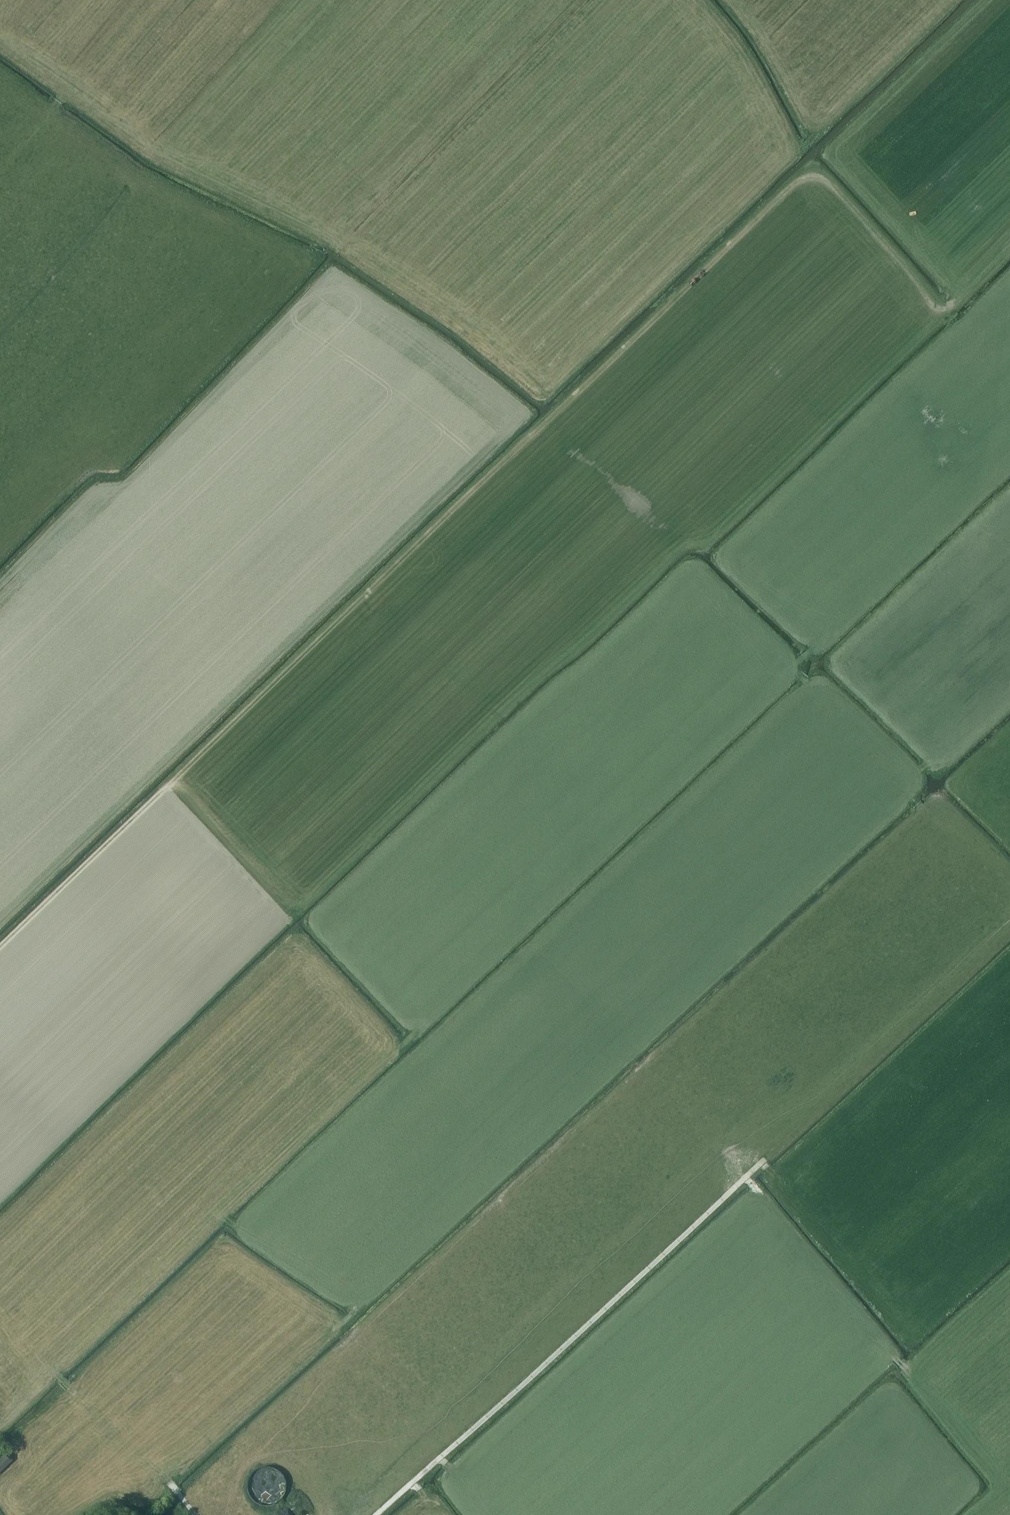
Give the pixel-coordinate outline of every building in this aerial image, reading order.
[(12,1461),(4,1452),(0,1456),(0,1473),(12,1461)]
